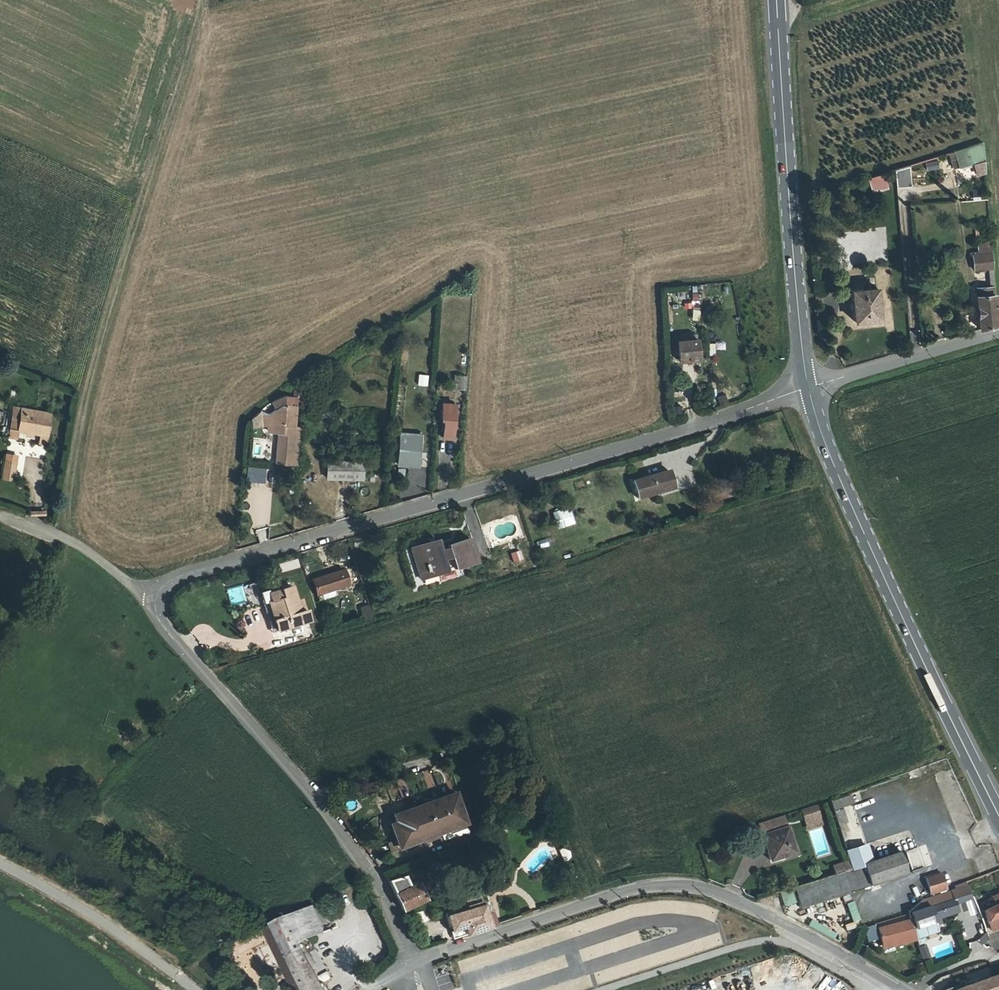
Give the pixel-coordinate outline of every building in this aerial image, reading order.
[(983,146),(954,155),(959,171),(984,163),(983,146)] [(928,168),(939,167),(938,160),(927,162),(928,168)] [(909,167),(894,170),(898,188),(913,185),(909,167)] [(883,178),(868,183),(872,197),(887,192),(883,178)] [(969,255),(970,265),(991,263),(991,254),(969,255)] [(995,274),(988,275),(988,281),(985,281),(984,279),(976,280),(982,332),(998,327),(995,291),(997,291),(995,274)] [(878,291),(852,295),(855,325),(881,322),(878,291)] [(696,342),(676,344),(678,362),(698,361),(696,342)] [(428,387),(429,375),(418,374),(417,386),(428,387)] [(466,375),(457,375),(456,389),(465,390),(466,375)] [(297,460),(304,381),(294,387),(292,392),(288,391),(276,399),(280,405),(267,414),(266,428),(276,429),(285,430),(284,459),(297,460)] [(720,405),(728,402),(725,394),(717,397),(720,405)] [(447,404),(443,437),(452,438),(456,405),(447,404)] [(19,406),(16,427),(40,431),(43,411),(19,406)] [(285,430),(276,429),(274,458),(284,459),(285,430)] [(401,440),(399,459),(421,461),(423,442),(401,440)] [(3,454),(2,480),(15,481),(16,454),(3,454)] [(421,461),(399,459),(399,465),(421,468),(421,461)] [(327,460),(326,476),(361,477),(362,461),(327,460)] [(265,483),(267,469),(251,466),(248,481),(265,483)] [(657,490),(673,485),(669,472),(634,481),(639,499),(658,494),(657,490)] [(674,491),(673,485),(657,490),(658,494),(659,495),(674,491)] [(569,514),(561,517),(565,529),(573,526),(569,514)] [(500,520),(503,535),(506,535),(507,541),(519,538),(514,517),(500,520)] [(657,519),(660,528),(668,525),(657,519)] [(415,565),(419,575),(437,569),(439,575),(438,576),(440,584),(456,579),(453,571),(476,564),(469,541),(440,550),(431,553),(429,543),(415,547),(420,563),(415,565)] [(437,541),(429,543),(431,553),(440,550),(437,541)] [(410,549),(415,565),(420,563),(415,547),(410,549)] [(438,576),(439,575),(437,569),(419,575),(421,581),(438,576)] [(344,572),(313,582),(318,596),(349,586),(344,572)] [(226,590),(232,606),(248,601),(242,584),(226,590)] [(269,605),(278,633),(310,623),(306,612),(300,614),(292,589),(270,596),(272,604),(269,605)] [(272,604),(270,596),(269,593),(261,595),(274,634),(278,633),(269,605),(272,604)] [(368,605),(358,609),(364,622),(373,618),(368,605)] [(404,778),(396,780),(400,795),(409,792),(404,778)] [(451,792),(391,817),(403,847),(463,822),(451,792)] [(849,795),(837,798),(840,807),(851,803),(849,795)] [(802,817),(816,812),(813,804),(799,809),(802,817)] [(848,823),(842,810),(834,813),(839,826),(848,823)] [(816,812),(802,817),(803,821),(817,816),(816,812)] [(555,822),(545,826),(552,842),(562,837),(555,822)] [(785,827),(760,835),(769,860),(793,852),(785,827)] [(388,844),(394,856),(400,853),(394,841),(388,844)] [(870,860),(865,844),(845,850),(851,866),(870,860)] [(564,863),(571,860),(566,847),(559,850),(564,863)] [(842,870),(849,893),(907,873),(901,852),(871,862),(870,860),(851,866),(851,867),(842,870)] [(800,908),(849,893),(842,870),(792,886),(800,908)] [(940,871),(925,875),(929,891),(944,886),(940,871)] [(401,911),(422,903),(415,885),(407,888),(402,876),(387,882),(401,911)] [(987,897),(990,905),(978,910),(985,926),(998,920),(998,892),(987,897)] [(478,902),(486,927),(493,925),(483,894),(460,901),(462,907),(478,902)] [(949,900),(949,898),(909,911),(909,913),(949,900)] [(911,917),(913,925),(929,920),(929,921),(934,920),(934,918),(933,916),(952,910),(949,900),(909,913),(911,917)] [(451,940),(486,927),(478,902),(462,907),(457,909),(456,907),(448,910),(449,912),(443,913),(451,940)] [(305,989),(326,989),(304,941),(325,931),(321,923),(327,920),(324,914),(318,917),(313,905),(264,927),(269,938),(279,933),(281,937),(270,942),(290,988),(294,986),(302,983),(305,989)] [(941,920),(945,933),(980,921),(976,909),(941,920)] [(913,925),(911,917),(880,927),(882,936),(892,933),(892,935),(914,928),(913,925)] [(845,926),(846,931),(859,927),(857,922),(845,926)] [(892,935),(894,943),(913,937),(913,939),(917,938),(914,928),(892,935)] [(970,951),(987,948),(984,929),(976,931),(978,937),(968,939),(970,951)] [(918,947),(921,960),(929,958),(926,945),(918,947)] [(322,976),(325,983),(333,980),(329,973),(322,976)] [(953,988),(954,989),(998,989),(998,973),(953,988)] [(440,989),(451,989),(454,989),(450,974),(436,978),(440,989)]
